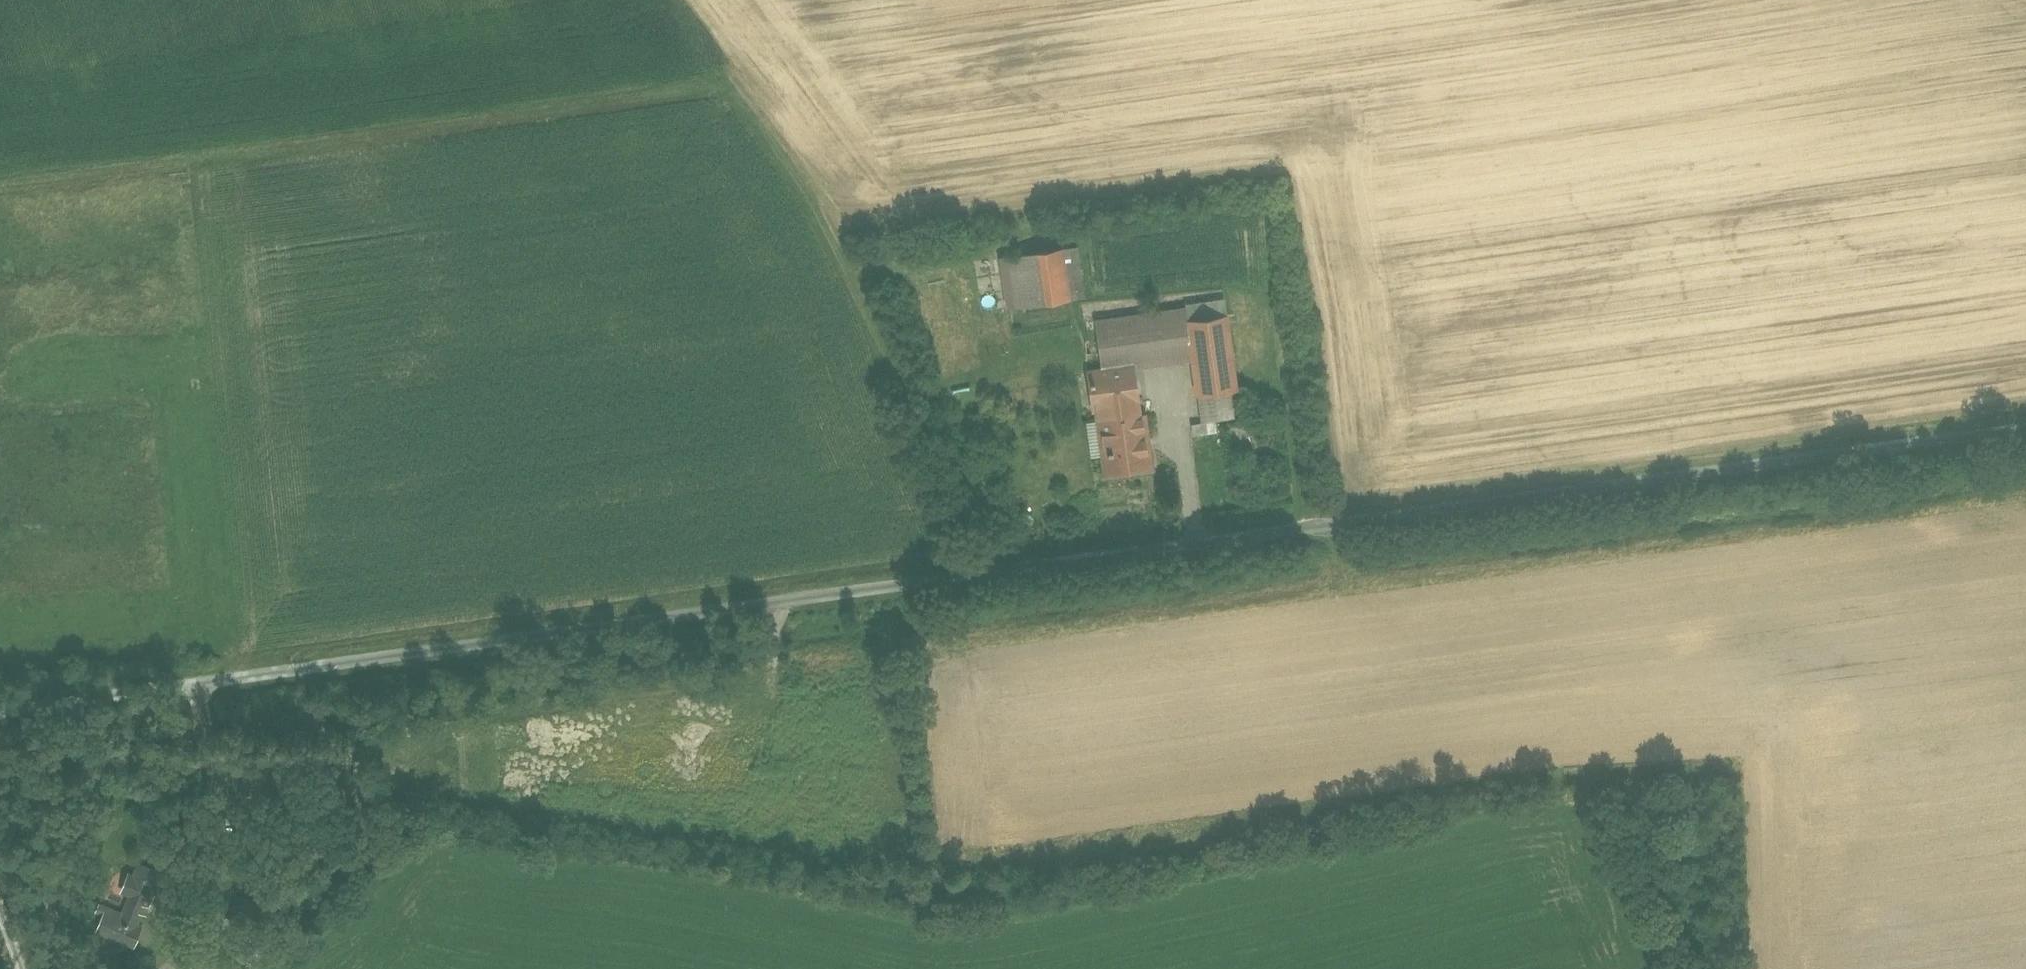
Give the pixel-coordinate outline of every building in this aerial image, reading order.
[(1085,298),(1078,249),(1004,260),(1012,309),(1085,298)] [(1133,366),(1192,357),(1187,323),(1184,307),(1097,320),(1106,371),(1133,366)] [(1229,316),(1187,323),(1192,357),(1198,393),(1240,387),(1229,316)] [(1141,413),(1133,366),(1106,371),(1089,373),(1097,420),(1141,413)] [(1141,413),(1097,420),(1105,476),(1155,469),(1146,412),(1141,413)] [(131,892),(123,914),(107,908),(99,929),(134,943),(141,926),(137,925),(147,899),(151,900),(157,885),(153,883),(156,875),(154,870),(144,866),(138,868),(135,876),(129,873),(123,889),(131,892)]
